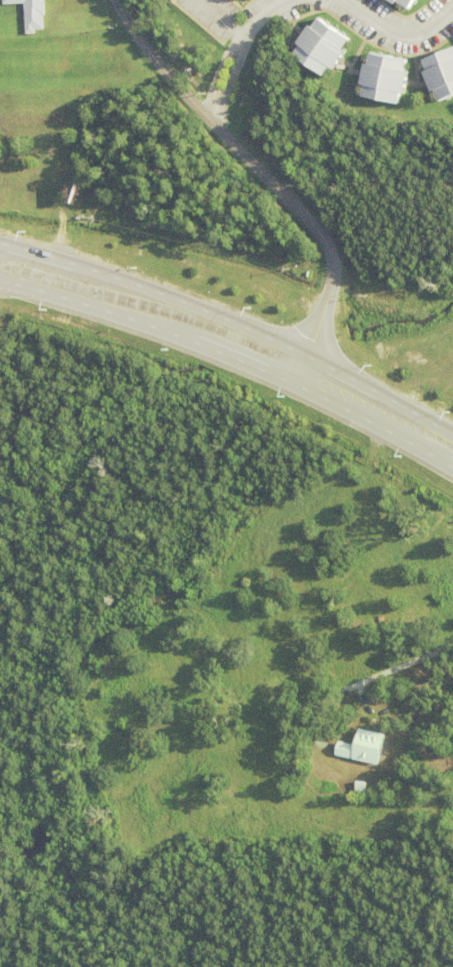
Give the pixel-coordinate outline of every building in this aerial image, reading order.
[(4,6),(4,0),(45,0),(46,17),(44,17),(45,31),(36,32),(37,36),(26,36),(25,5),(4,6)] [(396,8),(385,0),(419,0),(410,13),(398,5),(396,8)] [(344,53),(346,55),(334,72),(332,70),(325,79),(295,58),(301,49),(298,47),(311,29),(314,31),(320,22),(351,43),(344,53)] [(424,64),(452,52),(452,100),(440,105),(436,94),(433,96),(425,76),(429,74),(424,64)] [(409,75),(404,98),(401,98),(399,108),(363,100),(365,88),(362,88),(366,67),(370,68),(372,55),(409,63),(406,74),(409,75)] [(337,758),(340,745),(357,749),(361,732),(387,739),(380,769),(337,758)] [(13,914),(0,916),(0,907),(12,905),(13,914)]
